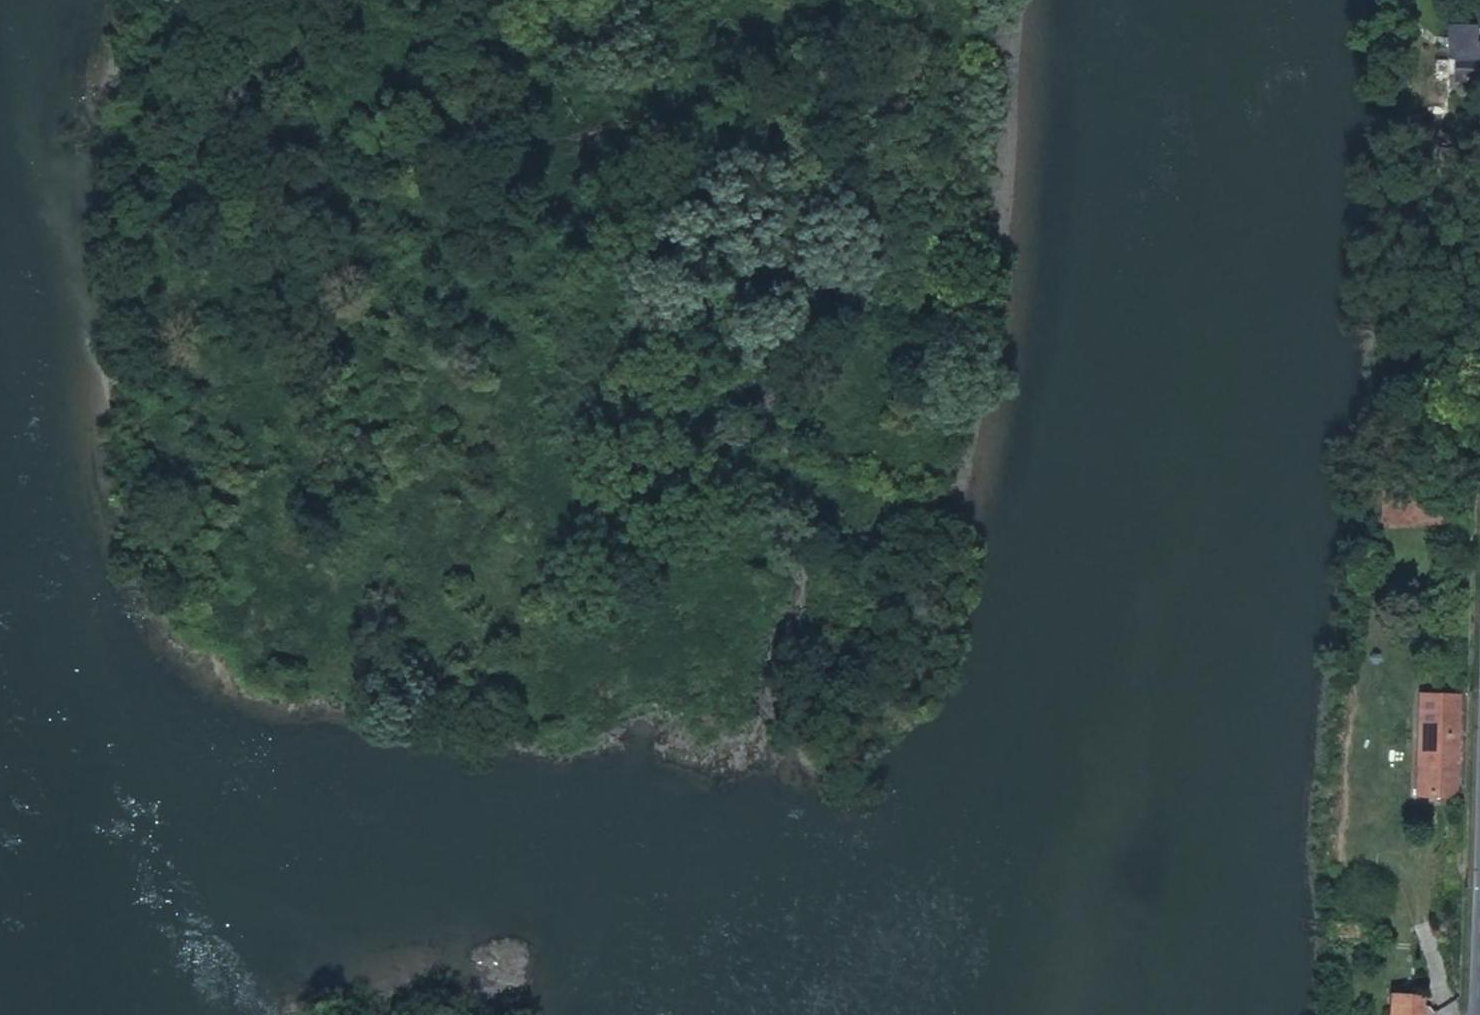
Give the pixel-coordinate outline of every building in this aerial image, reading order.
[(1443,25),(1444,88),(1479,87),(1479,43),(1473,43),(1472,24),(1443,25)] [(1415,698),(1412,819),(1457,820),(1460,699),(1415,698)] [(1385,989),(1383,1014),(1415,1014),(1417,992),(1385,989)]
